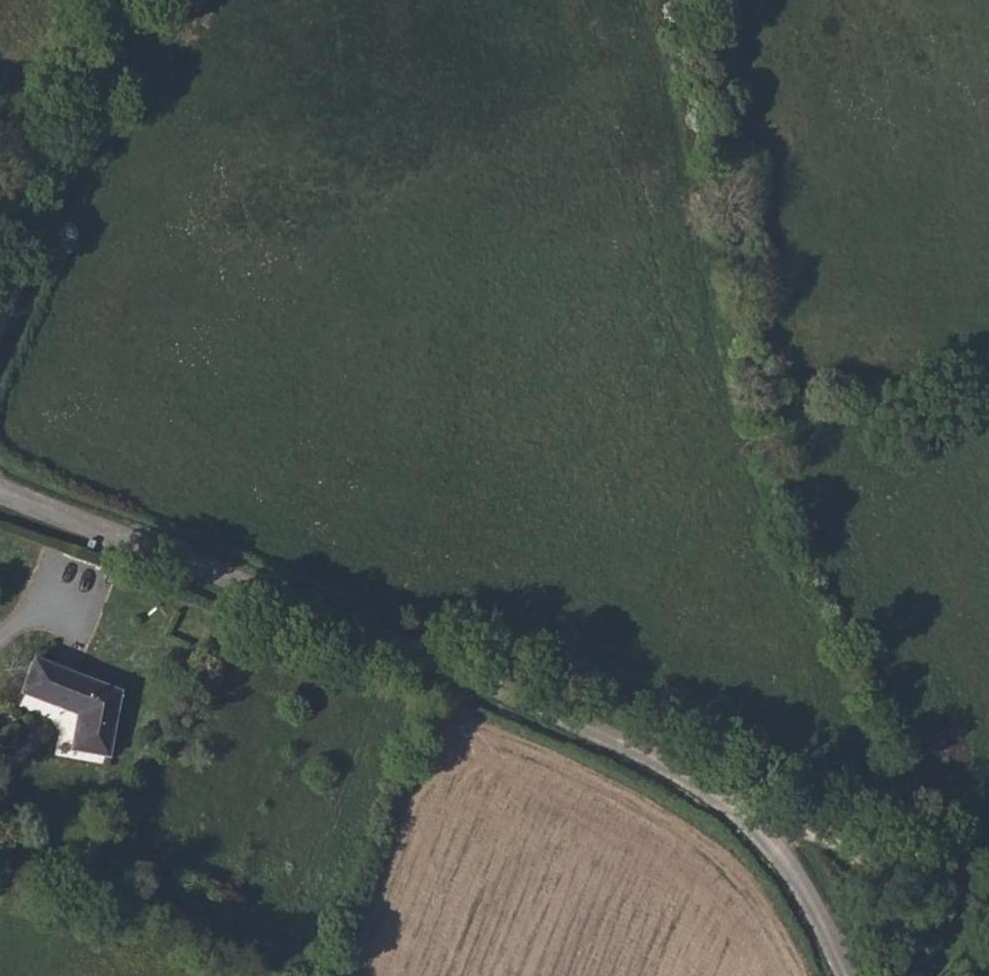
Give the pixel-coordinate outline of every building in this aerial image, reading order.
[(20,690),(77,713),(71,748),(106,755),(118,687),(34,655),(20,690)]
